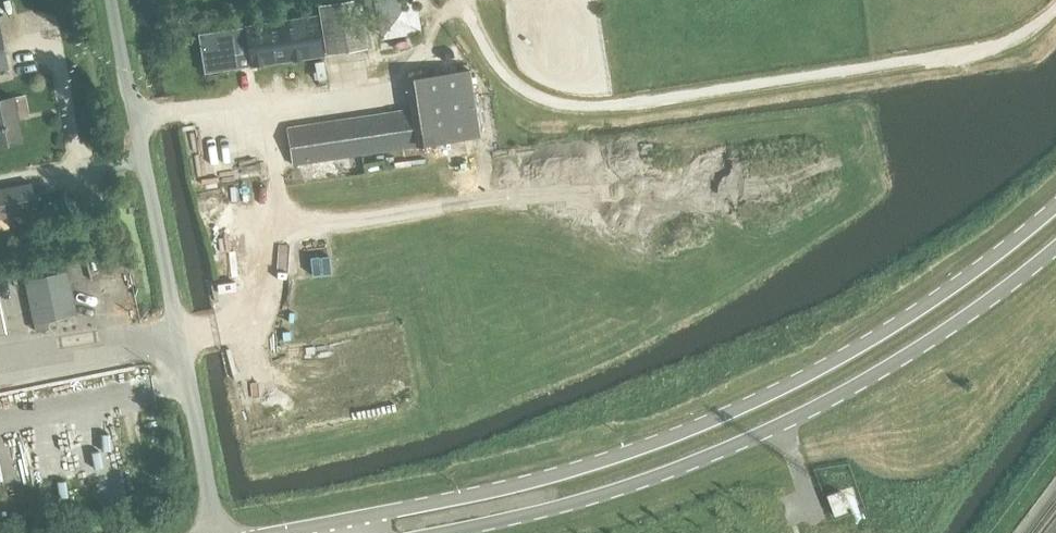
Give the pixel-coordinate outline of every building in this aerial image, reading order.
[(360,0),(347,0),(320,4),(327,52),(368,46),(360,0)] [(228,66),(237,65),(251,63),(251,65),(324,53),(318,13),(260,23),(223,28),(225,39),(200,43),(204,70),(228,66)] [(293,163),(480,135),(470,68),(414,77),(418,107),(288,127),(293,163)] [(13,96),(0,99),(0,144),(22,139),(13,96)] [(10,227),(9,216),(36,211),(32,183),(0,188),(0,229),(10,227)] [(26,280),(36,331),(49,328),(47,320),(76,314),(68,272),(60,273),(58,263),(23,270),(25,278),(26,280)] [(835,514),(847,510),(840,489),(827,494),(835,514)]
